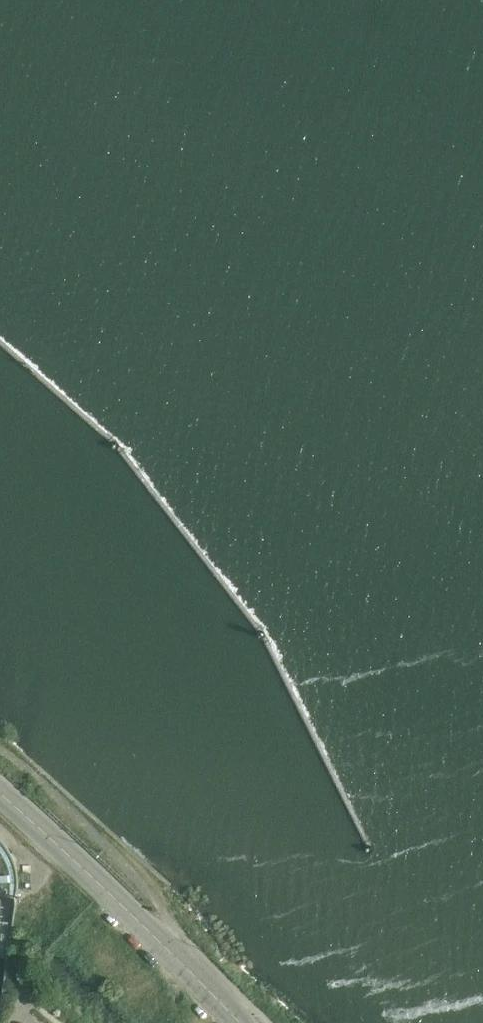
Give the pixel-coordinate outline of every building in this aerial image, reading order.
[(9,897),(14,898),(15,885),(15,879),(15,875),(14,872),(14,870),(12,864),(10,859),(9,857),(7,854),(5,850),(4,849),(2,846),(0,843),(0,895),(9,897)]
